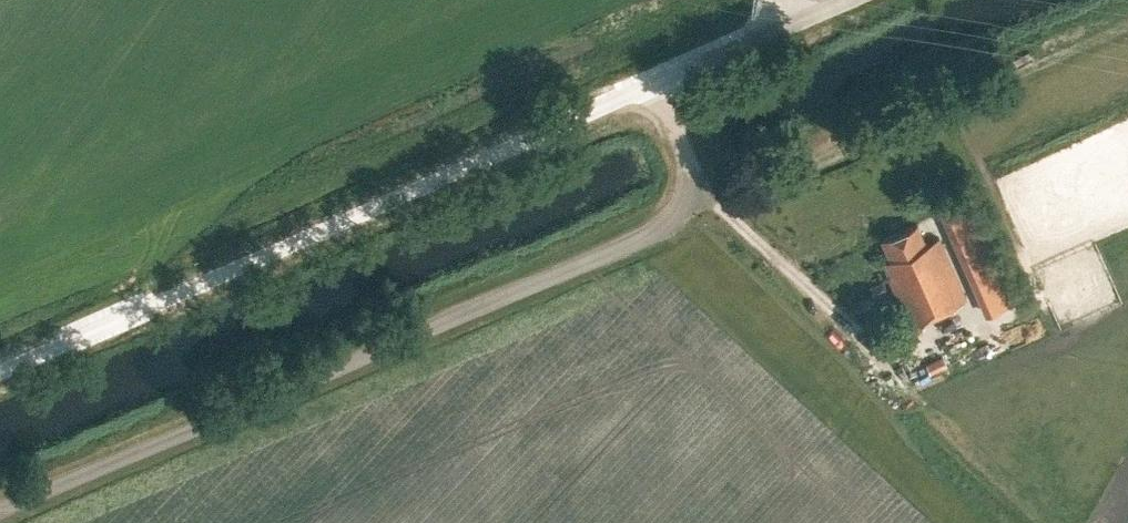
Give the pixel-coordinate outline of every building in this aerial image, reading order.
[(938,209),(969,278),(997,266),(966,196),(938,209)] [(888,278),(908,322),(965,297),(938,237),(924,243),(915,223),(881,238),(890,258),(885,260),(892,276),(888,278)] [(932,361),(935,370),(946,365),(943,357),(932,361)]
